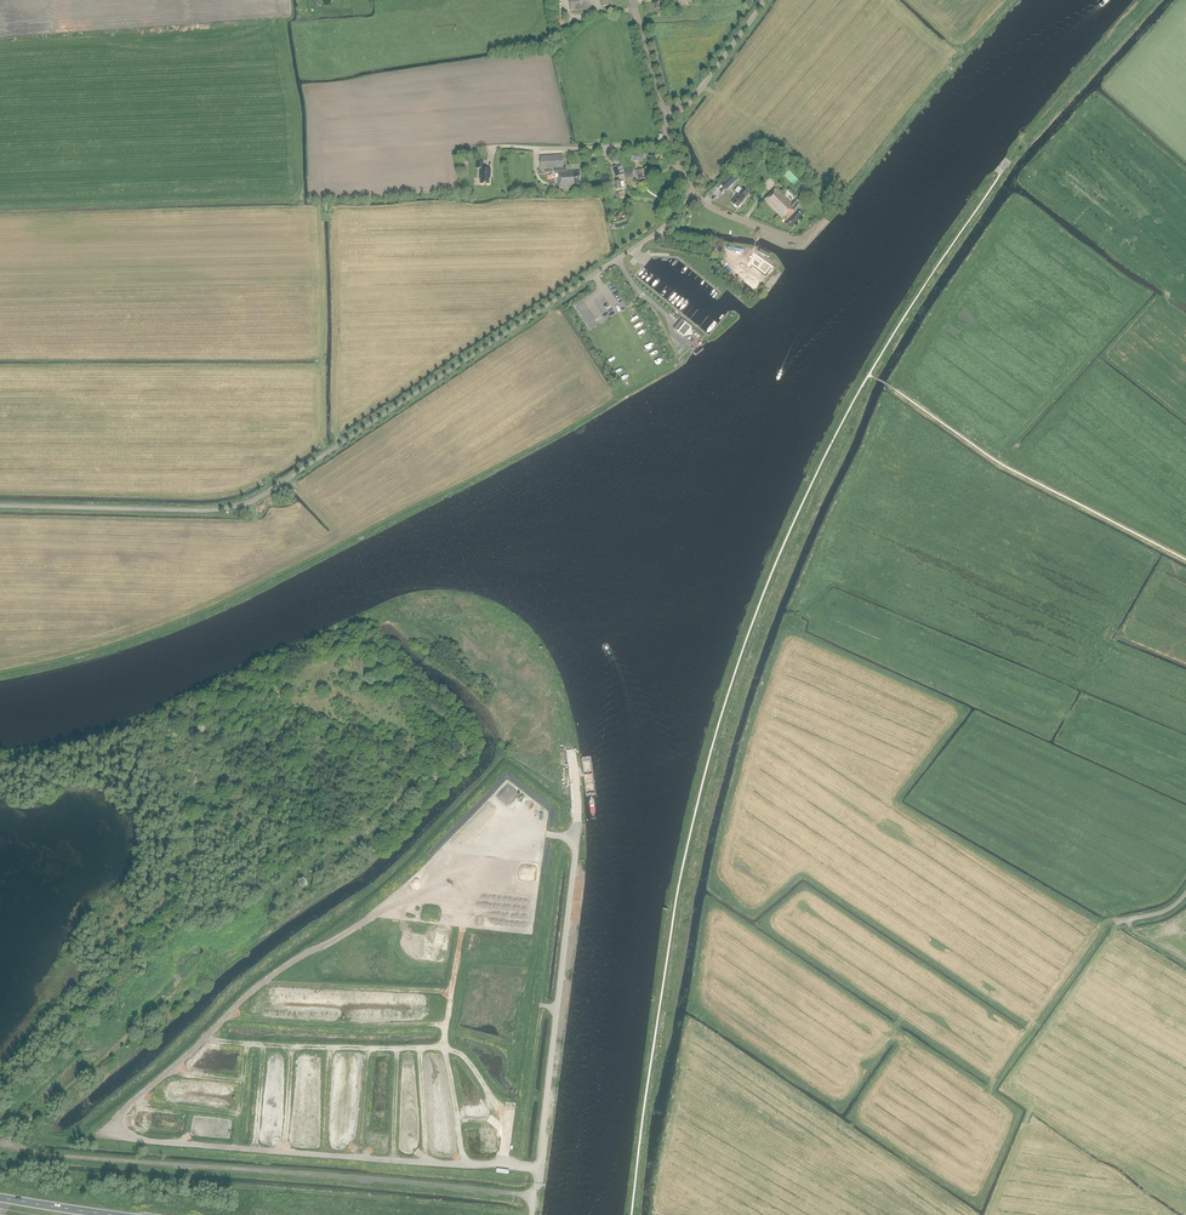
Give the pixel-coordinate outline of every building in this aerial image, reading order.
[(572,11),(591,9),(591,0),(593,0),(570,0),(572,11)] [(655,0),(656,1),(653,2),(654,8),(659,7),(659,8),(665,7),(664,3),(667,2),(667,3),(672,2),(672,0),(657,0),(655,0)] [(567,168),(563,168),(562,156),(540,157),(540,170),(553,169),(554,173),(558,173),(558,178),(558,189),(575,188),(575,187),(581,186),(580,173),(574,173),(574,172),(567,172),(567,168)] [(484,169),(484,163),(477,163),(477,169),(480,169),(480,179),(481,179),(481,185),(490,185),(490,179),(491,179),(491,169),(484,169)] [(621,175),(617,166),(612,168),(616,177),(621,175)] [(646,185),(652,183),(648,168),(642,170),(637,171),(639,178),(644,177),(646,185)] [(625,170),(626,178),(633,177),(633,169),(625,170)] [(733,173),(724,182),(729,187),(738,179),(733,173)] [(610,189),(610,188),(610,187),(614,186),(615,190),(621,190),(621,187),(624,187),(623,182),(620,182),(620,181),(614,182),(614,179),(609,180),(609,181),(602,182),(603,188),(604,187),(604,189),(605,190),(606,190),(607,190),(609,190),(610,189)] [(724,186),(721,183),(708,195),(711,198),(724,186)] [(791,202),(776,188),(764,200),(782,218),(786,221),(785,223),(790,229),(804,214),(798,209),(800,207),(797,204),(798,202),(796,200),(791,204),(790,203),(791,202)] [(795,198),(798,195),(790,188),(788,191),(795,198)] [(749,194),(743,189),(739,194),(738,193),(735,197),(736,198),(733,203),(738,207),(741,203),(741,204),(749,194)] [(684,210),(681,214),(688,218),(690,214),(689,214),(691,211),(690,210),(694,204),(690,202),(688,204),(687,203),(683,210),(684,210)] [(759,255),(752,263),(766,274),(772,266),(759,255)] [(748,275),(746,278),(755,286),(758,283),(748,275)] [(607,319),(616,313),(608,300),(604,303),(607,308),(602,311),(607,319)] [(691,327),(682,320),(675,329),(674,329),(684,337),(688,331),(692,331),(691,327)]
